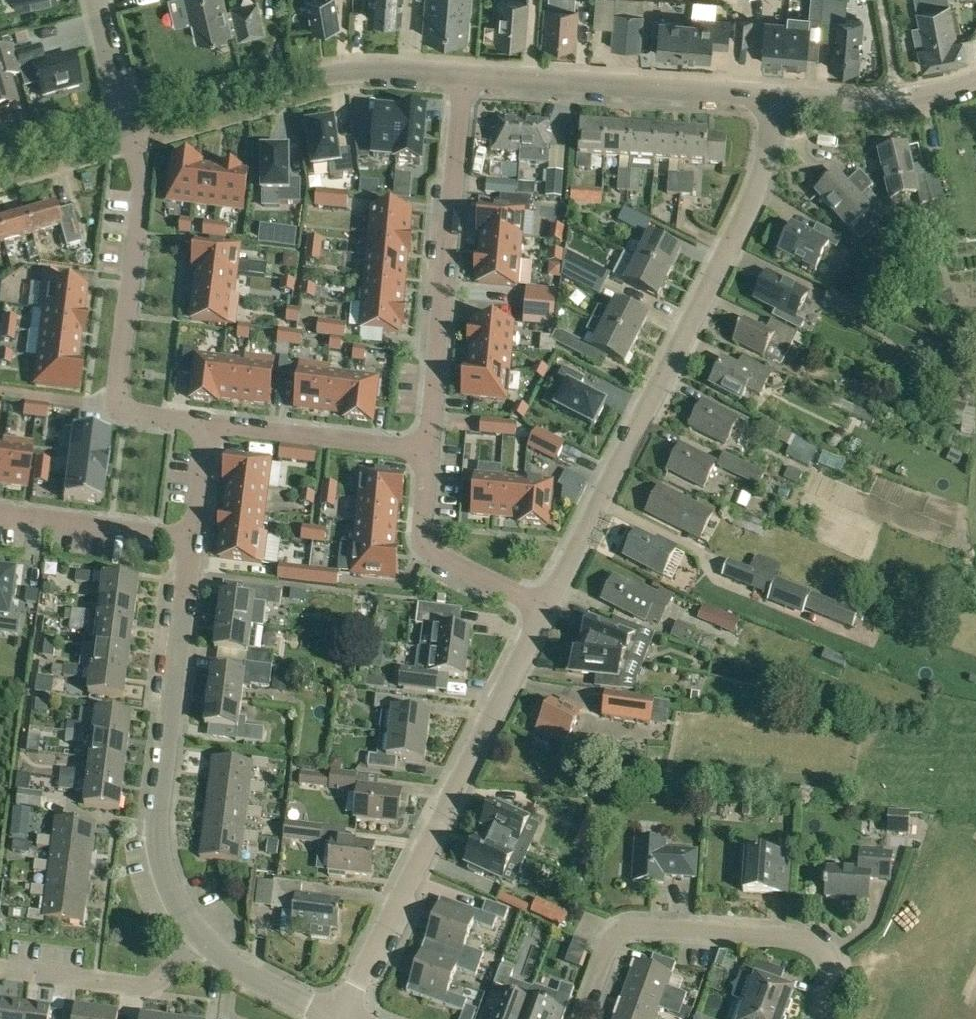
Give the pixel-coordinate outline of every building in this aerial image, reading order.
[(18,10),(57,0),(15,0),(18,10)] [(198,39),(238,30),(239,37),(264,32),(257,0),(247,0),(238,2),(238,3),(232,5),(231,0),(189,0),(198,39)] [(307,14),(310,13),(312,27),(338,23),(335,0),(305,0),(307,14)] [(385,0),(370,0),(369,19),(384,21),(385,0)] [(384,21),(401,22),(403,0),(385,0),(384,21)] [(467,40),(470,0),(426,0),(423,36),(467,40)] [(526,44),(529,2),(503,0),(500,0),(497,42),(526,44)] [(820,17),(819,41),(831,41),(830,67),(838,67),(838,70),(850,70),(850,68),(858,68),(860,18),(837,17),(837,0),(824,0),(823,17),(820,17)] [(917,11),(920,27),(913,28),(913,29),(916,29),(917,36),(914,36),(915,40),(917,50),(919,49),(923,67),(944,63),(934,11),(933,8),(932,0),(915,0),(917,11)] [(934,11),(944,63),(965,59),(961,40),(957,41),(949,4),(933,8),(934,11)] [(575,48),(578,11),(546,8),(543,46),(575,48)] [(643,15),(614,12),(611,49),(640,51),(643,15)] [(785,25),(784,65),(806,66),(807,40),(819,41),(820,17),(798,16),(787,15),(787,25),(785,25)] [(751,20),(736,18),(734,41),(748,42),(751,20)] [(686,23),(684,57),(709,59),(710,45),(726,46),(728,21),(699,19),(698,24),(686,23)] [(658,54),(684,57),(686,23),(661,21),(654,21),(653,33),(659,34),(658,54)] [(761,64),(784,65),(785,25),(763,24),(761,64)] [(20,75),(14,54),(13,52),(11,45),(0,48),(0,108),(12,104),(5,80),(20,75)] [(18,70),(33,66),(37,81),(41,96),(80,85),(71,55),(44,63),(39,47),(14,54),(18,70)] [(400,113),(377,111),(373,156),(396,158),(396,160),(397,160),(401,110),(400,110),(400,113)] [(397,160),(420,162),(425,113),(401,110),(397,160)] [(313,167),(329,165),(330,176),(353,173),(349,150),(337,151),(333,122),(333,118),(317,120),(318,124),(307,126),(313,167)] [(490,150),(520,152),(522,121),(498,119),(497,130),(492,130),(490,150)] [(522,121),(520,152),(520,162),(549,164),(550,154),(551,134),(546,134),(547,122),(522,121)] [(604,157),(606,126),(581,125),(580,125),(577,167),(592,168),(592,156),(604,157)] [(617,191),(627,191),(629,170),(629,159),(631,128),(606,126),(604,157),(619,158),(617,191)] [(656,130),(631,128),(629,159),(654,160),(656,130)] [(654,160),(670,161),(680,162),(682,131),(656,130),(654,160)] [(682,131),(680,162),(706,164),(706,163),(725,164),(727,136),(708,135),(708,133),(682,131)] [(356,142),(358,158),(367,157),(365,141),(356,142)] [(262,150),(262,191),(278,191),(278,203),(301,203),(300,179),(288,179),(288,146),(273,146),(273,149),(262,150)] [(878,153),(889,200),(917,193),(920,205),(944,199),(935,161),(912,167),(907,146),(878,153)] [(168,200),(193,203),(198,165),(200,166),(201,161),(174,158),(168,200)] [(500,176),(501,162),(492,161),(490,175),(500,176)] [(223,169),(200,166),(198,165),(193,203),(218,206),(223,169)] [(223,165),(223,169),(218,206),(243,209),(248,172),(239,171),(240,167),(223,165)] [(627,191),(638,192),(639,171),(629,170),(627,191)] [(549,171),(547,195),(547,197),(561,198),(563,172),(549,171)] [(678,195),(680,171),(670,171),(668,194),(678,195)] [(694,172),(680,171),(678,195),(693,195),(694,172)] [(838,174),(817,193),(848,228),(869,210),(878,220),(887,211),(868,191),(873,186),(860,171),(859,172),(861,175),(854,181),(852,179),(850,180),(852,181),(847,185),(838,174)] [(408,199),(409,187),(394,186),(393,198),(408,199)] [(574,187),(573,202),(587,203),(588,188),(574,187)] [(348,194),(317,191),(315,206),(347,209),(348,194)] [(478,234),(482,235),(483,233),(520,237),(523,212),(529,212),(530,199),(501,197),(500,208),(480,207),(478,234)] [(54,206),(25,214),(31,234),(59,226),(65,247),(81,243),(70,207),(56,212),(54,206)] [(372,208),(370,232),(408,236),(408,235),(410,211),(372,208)] [(624,208),(617,221),(645,236),(651,222),(624,208)] [(25,214),(0,221),(0,233),(3,242),(31,234),(25,214)] [(181,220),(179,232),(190,234),(192,221),(181,220)] [(203,235),(214,237),(216,224),(205,223),(203,235)] [(216,224),(214,237),(226,238),(228,226),(216,224)] [(551,226),(549,241),(561,243),(563,227),(551,226)] [(777,253),(814,272),(828,246),(835,249),(841,239),(815,226),(810,236),(790,226),(777,253)] [(295,233),(284,232),(282,246),(294,247),(295,233)] [(370,232),(368,256),(406,260),(406,252),(410,252),(412,235),(408,235),(408,236),(370,232)] [(480,258),(518,261),(520,237),(483,233),(482,235),(480,257),(480,258)] [(630,241),(624,252),(669,275),(681,252),(649,236),(643,248),(630,241)] [(308,250),(320,252),(322,239),(309,238),(308,250)] [(247,275),(249,263),(237,262),(239,247),(196,242),(193,269),(198,270),(198,269),(236,273),(247,275)] [(319,262),(320,252),(308,250),(306,261),(319,262)] [(549,262),(561,263),(562,252),(550,251),(549,262)] [(608,272),(572,254),(565,251),(563,264),(567,266),(603,284),(608,272)] [(658,298),(669,275),(624,252),(619,262),(612,275),(626,282),(658,298)] [(296,255),(285,254),(284,265),(295,265),(296,255)] [(406,260),(368,256),(366,280),(403,284),(406,260)] [(516,286),(518,261),(480,258),(480,257),(477,257),(475,273),(479,274),(478,282),(516,286)] [(249,261),(249,263),(247,275),(264,277),(266,263),(249,261)] [(603,284),(567,266),(562,277),(598,294),(603,284)] [(945,266),(930,270),(936,294),(951,290),(945,266)] [(232,297),(233,297),(236,273),(198,269),(198,270),(195,293),(232,297)] [(43,282),(53,283),(54,272),(44,271),(43,282)] [(799,331),(804,322),(795,318),(807,293),(767,273),(754,299),(775,310),(771,317),(799,331)] [(247,280),(247,300),(256,300),(256,280),(247,280)] [(283,280),(281,291),(293,293),(295,281),(283,280)] [(366,280),(363,304),(401,308),(401,307),(403,284),(366,280)] [(81,314),(82,313),(85,287),(53,283),(43,282),(42,282),(39,309),(44,310),(44,309),(81,314)] [(315,288),(303,286),(301,297),(314,299),(315,288)] [(527,288),(525,305),(554,308),(556,291),(527,288)] [(855,319),(862,304),(832,289),(824,304),(855,319)] [(237,297),(233,297),(232,297),(195,293),(191,319),(234,325),(237,297)] [(258,320),(261,306),(249,303),(246,318),(258,320)] [(598,307),(592,321),(603,327),(636,343),(648,319),(615,303),(610,313),(598,307)] [(401,308),(363,304),(361,329),(399,332),(400,324),(403,324),(405,307),(401,307),(401,308)] [(554,308),(525,305),(523,323),(552,326),(554,308)] [(262,325),(282,331),(287,312),(267,306),(262,325)] [(41,333),(78,338),(79,330),(83,330),(85,313),(82,313),(81,314),(44,309),(44,310),(41,333)] [(288,309),(287,321),(298,323),(299,310),(288,309)] [(2,328),(14,329),(15,318),(3,316),(2,328)] [(766,330),(744,319),(733,341),(764,357),(769,346),(787,355),(793,343),(797,335),(798,334),(771,320),(766,330)] [(468,344),(472,345),(510,348),(512,324),(512,323),(474,320),(474,329),(470,328),(468,344)] [(593,348),(592,349),(606,356),(624,365),(636,343),(603,327),(592,321),(586,332),(598,337),(593,348)] [(331,337),(343,338),(345,338),(346,325),(319,322),(317,335),(328,336),(331,337)] [(239,326),(238,338),(249,339),(250,327),(239,326)] [(13,341),(14,329),(2,328),(0,339),(13,341)] [(587,359),(592,349),(593,348),(556,329),(551,341),(556,344),(587,359)] [(289,344),(291,332),(279,331),(278,343),(289,344)] [(302,334),(291,332),(289,344),(301,346),(302,334)] [(76,361),(78,338),(41,333),(38,357),(75,361),(76,361)] [(341,351),(343,338),(331,337),(330,349),(341,351)] [(508,372),(510,348),(472,345),(470,369),(508,372)] [(366,347),(354,346),(353,360),(365,361),(366,347)] [(218,397),(223,359),(197,356),(198,352),(185,350),(182,374),(194,375),(191,399),(218,402),(219,397),(218,397)] [(0,352),(0,364),(9,365),(11,354),(0,352)] [(376,369),(391,371),(392,358),(377,356),(376,369)] [(80,361),(76,361),(75,361),(38,357),(34,383),(77,389),(80,361)] [(246,358),(246,362),(246,363),(242,400),(268,404),(274,361),(246,358)] [(246,363),(246,362),(223,359),(218,397),(219,397),(242,400),(246,363)] [(760,396),(766,383),(723,361),(710,387),(741,402),(745,394),(747,389),(760,396)] [(543,379),(548,369),(537,364),(532,374),(543,379)] [(295,407),(322,410),(327,373),(328,373),(328,368),(301,365),(295,407)] [(507,384),(508,372),(470,369),(465,368),(463,395),(505,399),(507,384)] [(568,385),(556,408),(593,427),(605,404),(579,390),(584,379),(563,368),(557,379),(568,385)] [(883,370),(880,377),(889,382),(892,374),(883,370)] [(322,410),(345,413),(346,413),(351,376),(328,373),(327,373),(322,410)] [(346,413),(345,413),(344,418),(372,422),(377,379),(351,376),(346,413)] [(425,384),(412,385),(413,402),(425,401),(425,384)] [(870,424),(874,415),(833,398),(830,406),(870,424)] [(690,426),(727,445),(739,420),(703,401),(690,426)] [(947,423),(962,426),(966,404),(950,402),(947,423)] [(34,417),(36,404),(24,403),(23,415),(34,417)] [(47,406),(36,404),(34,417),(46,418),(47,406)] [(528,409),(517,404),(512,414),(523,419),(528,409)] [(975,411),(965,409),(962,426),(961,431),(972,433),(975,411)] [(775,442),(776,440),(781,430),(782,428),(764,419),(757,432),(775,442)] [(481,420),(480,433),(505,436),(506,422),(481,420)] [(506,422),(505,436),(517,437),(518,424),(506,422)] [(72,428),(69,451),(106,456),(106,455),(109,433),(72,428)] [(537,429),(528,447),(556,461),(565,443),(537,429)] [(781,430),(776,440),(789,448),(785,455),(809,467),(818,449),(781,430)] [(3,445),(4,445),(0,475),(0,483),(26,486),(31,444),(4,440),(3,445)] [(717,463),(681,444),(668,469),(704,488),(717,463)] [(279,459),(303,462),(305,450),(281,447),(279,459)] [(958,462),(962,455),(951,450),(947,457),(958,462)] [(106,456),(69,451),(66,474),(103,479),(103,480),(105,480),(108,456),(106,455),(106,456)] [(229,483),(266,488),(270,461),(227,456),(224,483),(229,484),(229,483)] [(718,467),(759,486),(764,475),(723,456),(718,467)] [(36,459),(35,470),(47,472),(49,460),(36,459)] [(784,464),(779,474),(797,483),(802,473),(784,464)] [(47,472),(35,470),(33,482),(46,483),(47,472)] [(362,472),(359,498),(397,502),(397,503),(402,503),(404,476),(362,472)] [(100,502),(103,480),(103,479),(66,474),(63,498),(100,502)] [(497,516),(501,478),(476,476),(472,514),(497,516)] [(571,500),(587,503),(592,480),(576,477),(571,500)] [(525,480),(501,478),(497,516),(520,518),(520,523),(521,523),(525,480)] [(521,523),(547,525),(551,483),(525,480),(521,523)] [(229,483),(229,484),(226,507),(263,512),(266,488),(229,483)] [(323,495),(335,496),(337,485),(325,483),(323,495)] [(700,539),(713,514),(659,486),(646,512),(700,539)] [(750,495),(742,492),(737,505),(745,508),(750,495)] [(313,506),(314,494),(302,493),(301,504),(313,506)] [(334,508),(335,496),(323,495),(322,506),(334,508)] [(397,502),(359,498),(357,522),(395,526),(397,503),(397,502)] [(260,536),(261,535),(263,512),(226,507),(225,515),(221,514),(219,531),(223,532),(223,531),(260,536)] [(732,526),(763,538),(768,524),(738,513),(732,526)] [(393,550),(393,549),(395,526),(357,522),(355,546),(393,550)] [(302,540),(313,541),(315,529),(303,527),(302,540)] [(315,529),(313,541),(324,543),(326,530),(315,529)] [(223,531),(223,532),(219,557),(262,563),(265,535),(261,535),(260,536),(223,531)] [(662,539),(660,544),(637,532),(625,556),(663,576),(678,547),(662,539)] [(397,549),(393,549),(393,550),(355,546),(352,573),(395,577),(397,549)] [(750,569),(774,580),(780,567),(756,557),(750,569)] [(775,582),(776,580),(728,561),(724,572),(736,576),(734,581),(770,595),(775,582)] [(309,583),(310,570),(280,566),(278,579),(309,583)] [(339,573),(310,570),(309,583),(337,586),(339,573)] [(94,573),(76,571),(75,582),(94,584),(95,573),(94,573)] [(7,622),(6,628),(18,630),(20,612),(10,610),(15,574),(0,572),(0,621),(7,622)] [(101,601),(136,605),(139,581),(104,577),(103,585),(101,601)] [(667,593),(661,590),(658,596),(636,584),(634,589),(613,579),(603,600),(645,621),(647,618),(653,621),(654,619),(659,621),(672,596),(667,593)] [(805,608),(810,595),(811,593),(776,580),(775,582),(770,595),(769,598),(768,600),(803,613),(805,608)] [(251,627),(258,627),(263,628),(266,606),(279,608),(281,592),(254,589),(253,600),(222,596),(218,622),(251,627)] [(37,604),(38,592),(28,591),(26,602),(37,604)] [(810,595),(805,608),(819,613),(854,626),(859,613),(824,600),(810,595)] [(133,628),(136,605),(101,601),(98,624),(133,628)] [(739,618),(704,604),(698,620),(733,634),(739,618)] [(423,627),(434,628),(431,651),(467,655),(470,632),(459,631),(443,629),(446,608),(418,605),(415,626),(423,627)] [(70,620),(89,623),(91,612),(71,609),(70,620)] [(89,623),(70,620),(69,629),(88,631),(89,623)] [(591,622),(582,645),(600,652),(601,652),(611,656),(612,654),(629,661),(641,629),(620,621),(615,632),(591,622)] [(261,651),(263,628),(258,627),(251,627),(218,622),(215,649),(246,653),(245,662),(272,666),(274,653),(261,651)] [(130,652),(133,628),(98,624),(89,623),(88,631),(88,634),(97,635),(95,647),(130,652)] [(368,634),(369,625),(357,624),(356,633),(368,634)] [(691,630),(679,625),(672,636),(684,642),(691,630)] [(44,641),(43,656),(54,657),(56,642),(44,641)] [(356,644),(356,653),(368,654),(368,645),(356,644)] [(600,652),(582,645),(582,646),(580,649),(571,672),(572,672),(602,675),(600,688),(635,692),(636,683),(623,678),(623,677),(629,661),(612,654),(611,656),(601,652),(600,652)] [(127,675),(130,652),(95,647),(95,648),(92,670),(127,675)] [(465,678),(467,655),(431,651),(420,650),(418,649),(415,671),(400,669),(398,687),(435,692),(437,675),(465,678)] [(270,682),(272,666),(245,662),(243,675),(212,671),(209,696),(242,701),(244,688),(251,689),(251,686),(269,688),(270,682)] [(80,669),(64,667),(63,674),(63,676),(82,679),(83,670),(83,669),(80,669)] [(92,670),(92,672),(89,694),(124,699),(127,675),(92,670)] [(273,691),(287,692),(289,672),(276,670),(273,691)] [(367,685),(383,687),(384,678),(368,676),(367,685)] [(696,702),(697,693),(690,692),(688,701),(696,702)] [(603,717),(650,724),(654,700),(606,693),(603,717)] [(240,717),(242,701),(209,696),(206,724),(209,724),(237,728),(235,740),(236,740),(262,744),(264,728),(245,726),(247,718),(240,717)] [(390,734),(428,739),(431,714),(404,711),(405,699),(376,696),(375,708),(382,709),(393,711),(390,734)] [(34,711),(46,712),(48,701),(36,699),(34,711)] [(541,715),(543,718),(540,723),(536,730),(538,731),(535,738),(547,744),(550,737),(565,745),(582,710),(563,700),(559,706),(551,702),(548,707),(545,708),(541,715)] [(654,700),(650,724),(666,726),(669,702),(654,700)] [(67,723),(66,732),(127,739),(130,715),(95,711),(93,725),(67,722),(67,723)] [(127,739),(66,732),(65,742),(90,745),(89,758),(124,763),(127,739)] [(397,759),(425,763),(428,739),(390,734),(387,757),(368,754),(367,767),(395,771),(397,759)] [(621,762),(633,762),(634,749),(621,749),(621,762)] [(329,769),(341,771),(343,759),(331,757),(329,769)] [(87,772),(86,781),(121,786),(124,763),(89,758),(87,772)] [(249,788),(250,783),(252,769),(267,770),(268,760),(252,758),(251,763),(213,758),(209,783),(249,788)] [(60,778),(80,781),(81,771),(61,769),(60,778)] [(331,771),(328,790),(355,793),(357,774),(331,771)] [(327,787),(328,778),(329,775),(302,772),(302,774),(301,784),(327,787)] [(648,786),(663,787),(663,775),(648,775),(648,786)] [(80,781),(60,778),(59,789),(84,793),(83,806),(118,810),(121,786),(86,781),(80,781)] [(249,788),(209,783),(206,808),(246,813),(247,808),(249,793),(264,795),(264,790),(265,785),(250,783),(249,788)] [(401,791),(359,787),(355,819),(397,824),(401,791)] [(43,794),(18,791),(16,806),(41,809),(43,794)] [(705,801),(704,815),(716,815),(717,802),(705,801)] [(487,830),(484,837),(526,856),(532,844),(521,839),(530,820),(511,812),(513,808),(500,802),(498,806),(493,804),(492,806),(489,805),(483,818),(486,820),(482,828),(487,830)] [(755,803),(744,802),(743,815),(754,816),(755,803)] [(206,808),(203,832),(243,837),(244,832),(245,818),(260,820),(261,815),(262,810),(247,808),(246,813),(206,808)] [(888,812),(887,835),(908,836),(910,813),(888,812)] [(53,844),(93,849),(96,823),(56,818),(54,838),(38,836),(37,846),(53,848),(53,844)] [(29,824),(13,822),(12,836),(28,838),(29,824)] [(318,845),(321,845),(322,841),(323,826),(285,822),(283,840),(318,845)] [(243,837),(203,832),(200,857),(240,862),(242,843),(257,845),(258,840),(258,834),(244,832),(243,837)] [(526,856),(484,837),(481,843),(476,841),(465,865),(470,867),(468,871),(482,877),(484,873),(502,881),(510,863),(521,868),(526,856)] [(370,876),(374,845),(332,840),(332,842),(329,869),(328,871),(329,871),(329,876),(345,878),(345,873),(370,876)] [(636,882),(638,885),(647,885),(649,883),(663,884),(664,876),(696,878),(698,852),(697,852),(666,850),(666,849),(666,842),(635,840),(633,882),(636,882)] [(13,841),(12,851),(22,852),(23,842),(13,841)] [(267,853),(277,854),(279,842),(268,841),(267,853)] [(34,870),(50,872),(50,869),(89,873),(93,849),(53,844),(53,848),(51,862),(35,860),(34,870)] [(743,891),(787,894),(790,855),(746,852),(743,891)] [(860,852),(859,872),(827,869),(826,883),(826,888),(825,897),(826,897),(869,900),(870,879),(890,880),(892,855),(861,852),(860,852)] [(50,869),(50,872),(48,887),(32,885),(32,891),(31,895),(47,897),(47,893),(86,898),(89,873),(50,869)] [(292,923),(312,926),(311,937),(329,939),(330,928),(336,928),(339,900),(301,896),(302,884),(274,880),(274,883),(271,908),(294,911),(292,923)] [(47,893),(47,897),(45,912),(29,910),(28,920),(44,922),(44,919),(83,923),(86,898),(47,893)] [(440,899),(432,922),(469,935),(472,924),(473,923),(492,930),(493,930),(497,919),(504,922),(508,910),(486,902),(482,913),(440,898),(440,899)] [(564,910),(537,898),(531,911),(557,924),(564,910)] [(432,922),(423,945),(480,965),(484,954),(464,947),(469,935),(432,922)] [(423,945),(415,968),(452,982),(453,977),(456,970),(456,969),(475,976),(476,977),(480,965),(423,945)] [(633,962),(625,985),(681,1006),(685,996),(666,989),(671,976),(675,964),(652,956),(648,967),(633,962)] [(754,961),(748,976),(754,978),(755,977),(773,984),(778,970),(754,961)] [(501,965),(492,990),(484,1010),(495,1014),(496,1014),(494,1018),(522,1018),(527,1003),(503,994),(509,978),(512,969),(501,965)] [(452,982),(415,968),(406,992),(462,1012),(463,1012),(467,1001),(447,994),(452,982)] [(754,978),(748,976),(740,973),(732,997),(746,1002),(784,1016),(793,991),(773,984),(755,977),(754,978)] [(527,1003),(522,1018),(563,1018),(565,1012),(574,988),(561,983),(557,994),(551,1010),(528,1001),(527,1003)] [(693,1010),(681,1006),(625,985),(616,1008),(645,1018),(655,1018),(658,1011),(676,1017),(677,1017),(679,1018),(681,1018),(689,1018),(693,1010)] [(27,1008),(14,1006),(15,1002),(3,1001),(1,1018),(26,1018),(27,1008)] [(739,1018),(783,1018),(784,1016),(746,1002),(739,1018)] [(26,1018),(62,1018),(63,1013),(52,1011),(39,1010),(40,1005),(28,1004),(28,1008),(27,1008),(26,1018)] [(612,1018),(645,1018),(616,1008),(612,1018)] [(99,1012),(76,1009),(75,1018),(98,1018),(99,1012)]
